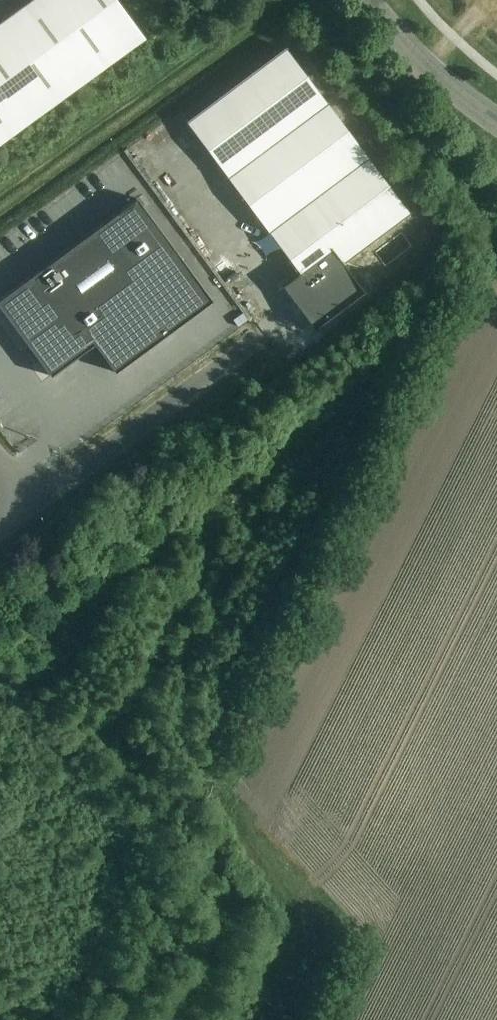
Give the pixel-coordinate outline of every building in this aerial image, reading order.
[(144,37),(117,0),(31,0),(0,23),(0,142),(144,37)] [(285,47),(186,121),(298,271),(297,272),(298,273),(282,285),(294,301),(314,328),(364,291),(363,290),(342,263),(409,213),(285,47)] [(144,178),(152,173),(139,156),(132,161),(144,178)] [(0,301),(0,307),(52,375),(95,342),(117,371),(212,299),(136,198),(0,301)]
